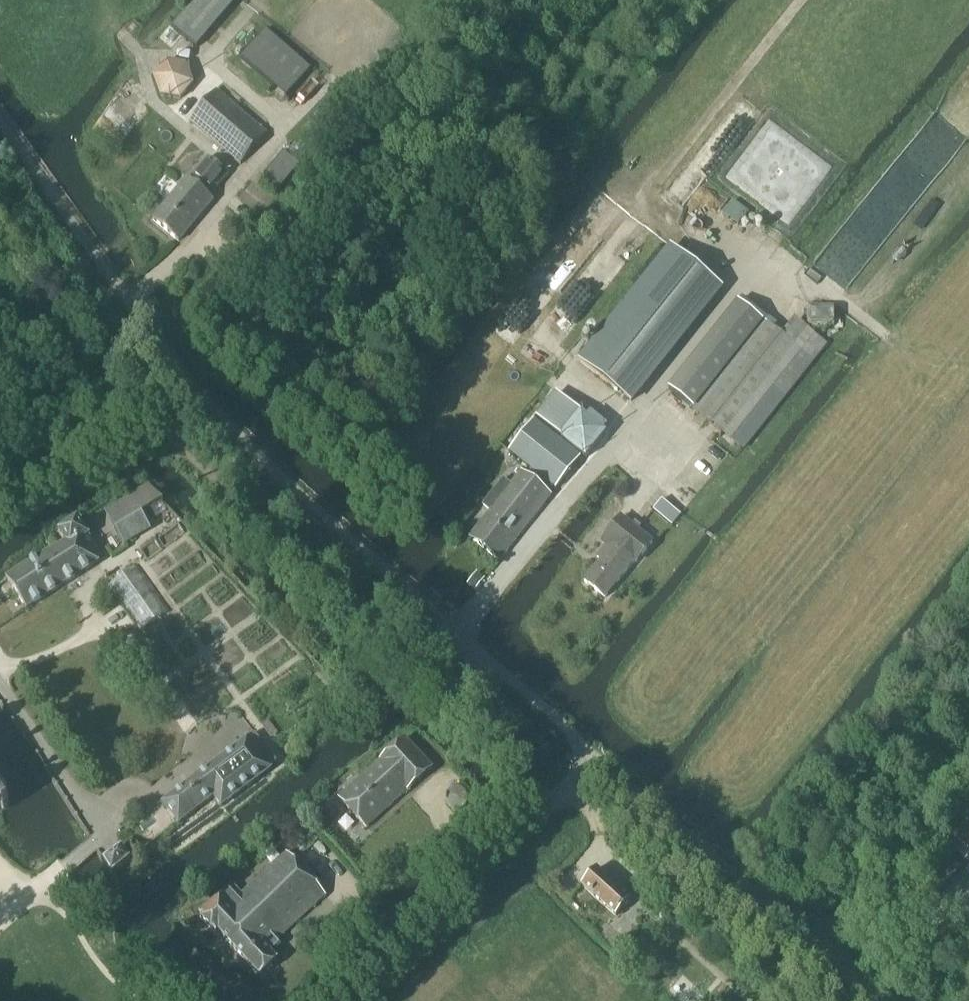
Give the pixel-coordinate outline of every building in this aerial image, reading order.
[(173,27),(197,48),(236,3),(233,0),(196,0),(173,27)] [(265,31),(240,60),(286,98),(311,69),(265,31)] [(193,85),(186,66),(167,62),(154,78),(161,96),(180,100),(193,85)] [(309,119),(323,131),(351,97),(337,85),(309,119)] [(216,91),(190,122),(240,165),(267,134),(216,91)] [(187,179),(152,220),(179,242),(213,200),(209,197),(228,175),(208,158),(189,181),(187,179)] [(671,249),(581,363),(630,402),(720,288),(671,249)] [(762,321),(738,302),(668,390),(693,409),(762,321)] [(834,328),(833,306),(806,306),(806,328),(834,328)] [(799,324),(786,340),(762,321),(693,409),(743,449),(825,345),(799,324)] [(606,434),(555,393),(535,417),(586,458),(606,434)] [(532,421),(508,453),(530,471),(525,477),(520,473),(498,502),(491,496),(483,506),(490,512),(469,538),(499,561),(550,496),(540,489),(545,482),(555,490),(580,458),(532,421)] [(148,486),(104,512),(124,546),(151,530),(143,515),(164,503),(148,486)] [(659,500),(650,511),(670,527),(680,515),(659,500)] [(653,542),(620,516),(598,542),(604,547),(596,557),(600,560),(583,581),(604,598),(633,562),(635,564),(653,542)] [(48,553),(68,582),(98,562),(90,550),(97,545),(79,517),(60,530),(67,540),(48,553)] [(68,582),(48,553),(7,580),(26,610),(68,582)] [(137,566),(109,585),(139,629),(167,611),(137,566)] [(485,578),(477,571),(467,584),(475,591),(485,578)] [(267,749),(255,733),(163,802),(178,823),(214,796),(221,806),(271,769),(260,754),(267,749)] [(404,739),(338,798),(365,829),(407,791),(431,770),(404,739)] [(10,806),(0,789),(0,811),(10,806)] [(130,860),(125,854),(121,848),(104,861),(111,874),(130,860)] [(260,977),(277,962),(270,954),(279,945),(275,942),(325,896),(286,854),(240,895),(236,891),(232,894),(228,891),(199,917),(215,934),(218,931),(234,948),(233,949),(244,961),(245,960),(260,977)] [(581,886),(615,917),(630,901),(596,870),(581,886)]
